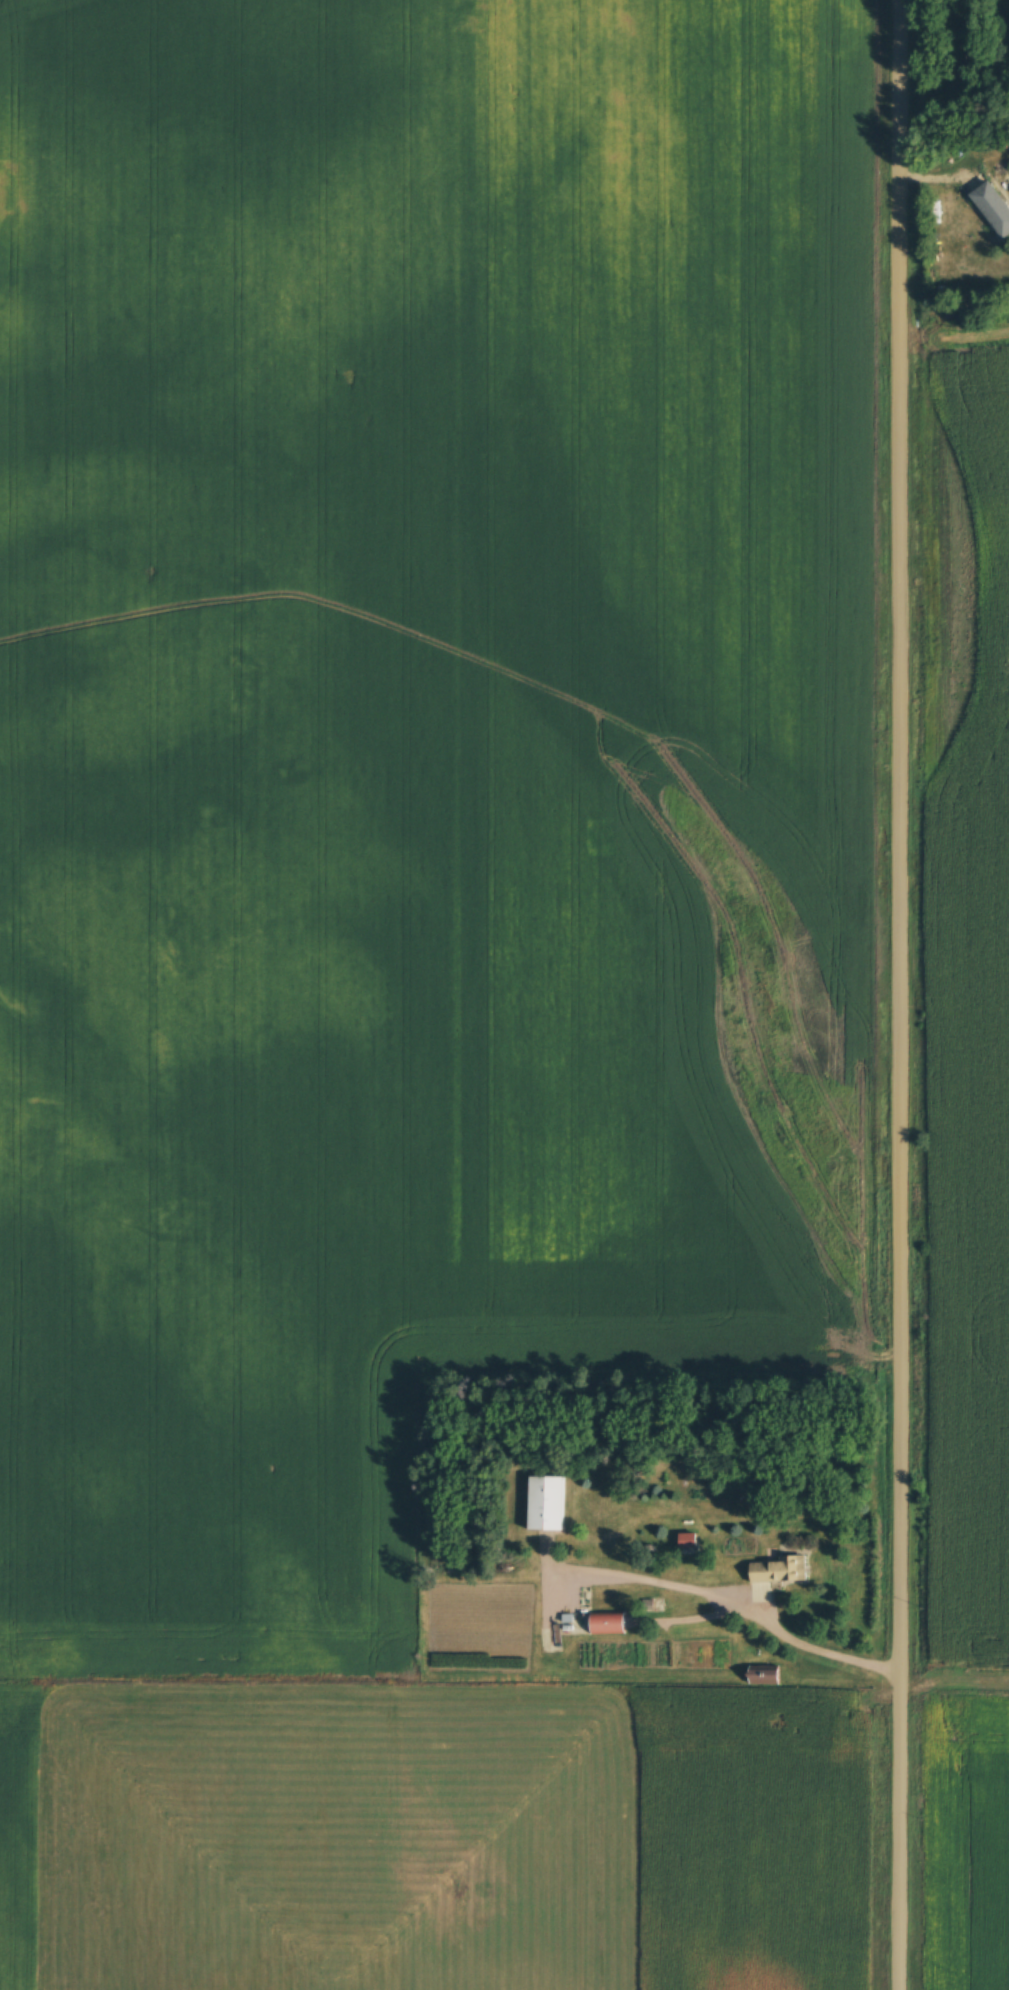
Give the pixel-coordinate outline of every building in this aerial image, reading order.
[(1005,240),(1008,238),(1008,205),(991,181),(972,195),(1005,240)] [(568,1476),(527,1476),(527,1530),(568,1530),(568,1476)] [(701,1533),(681,1533),(681,1549),(701,1549),(701,1533)] [(808,1582),(808,1555),(779,1556),(779,1562),(749,1562),(750,1583),(808,1582)] [(785,1684),(785,1666),(748,1666),(748,1684),(785,1684)]
